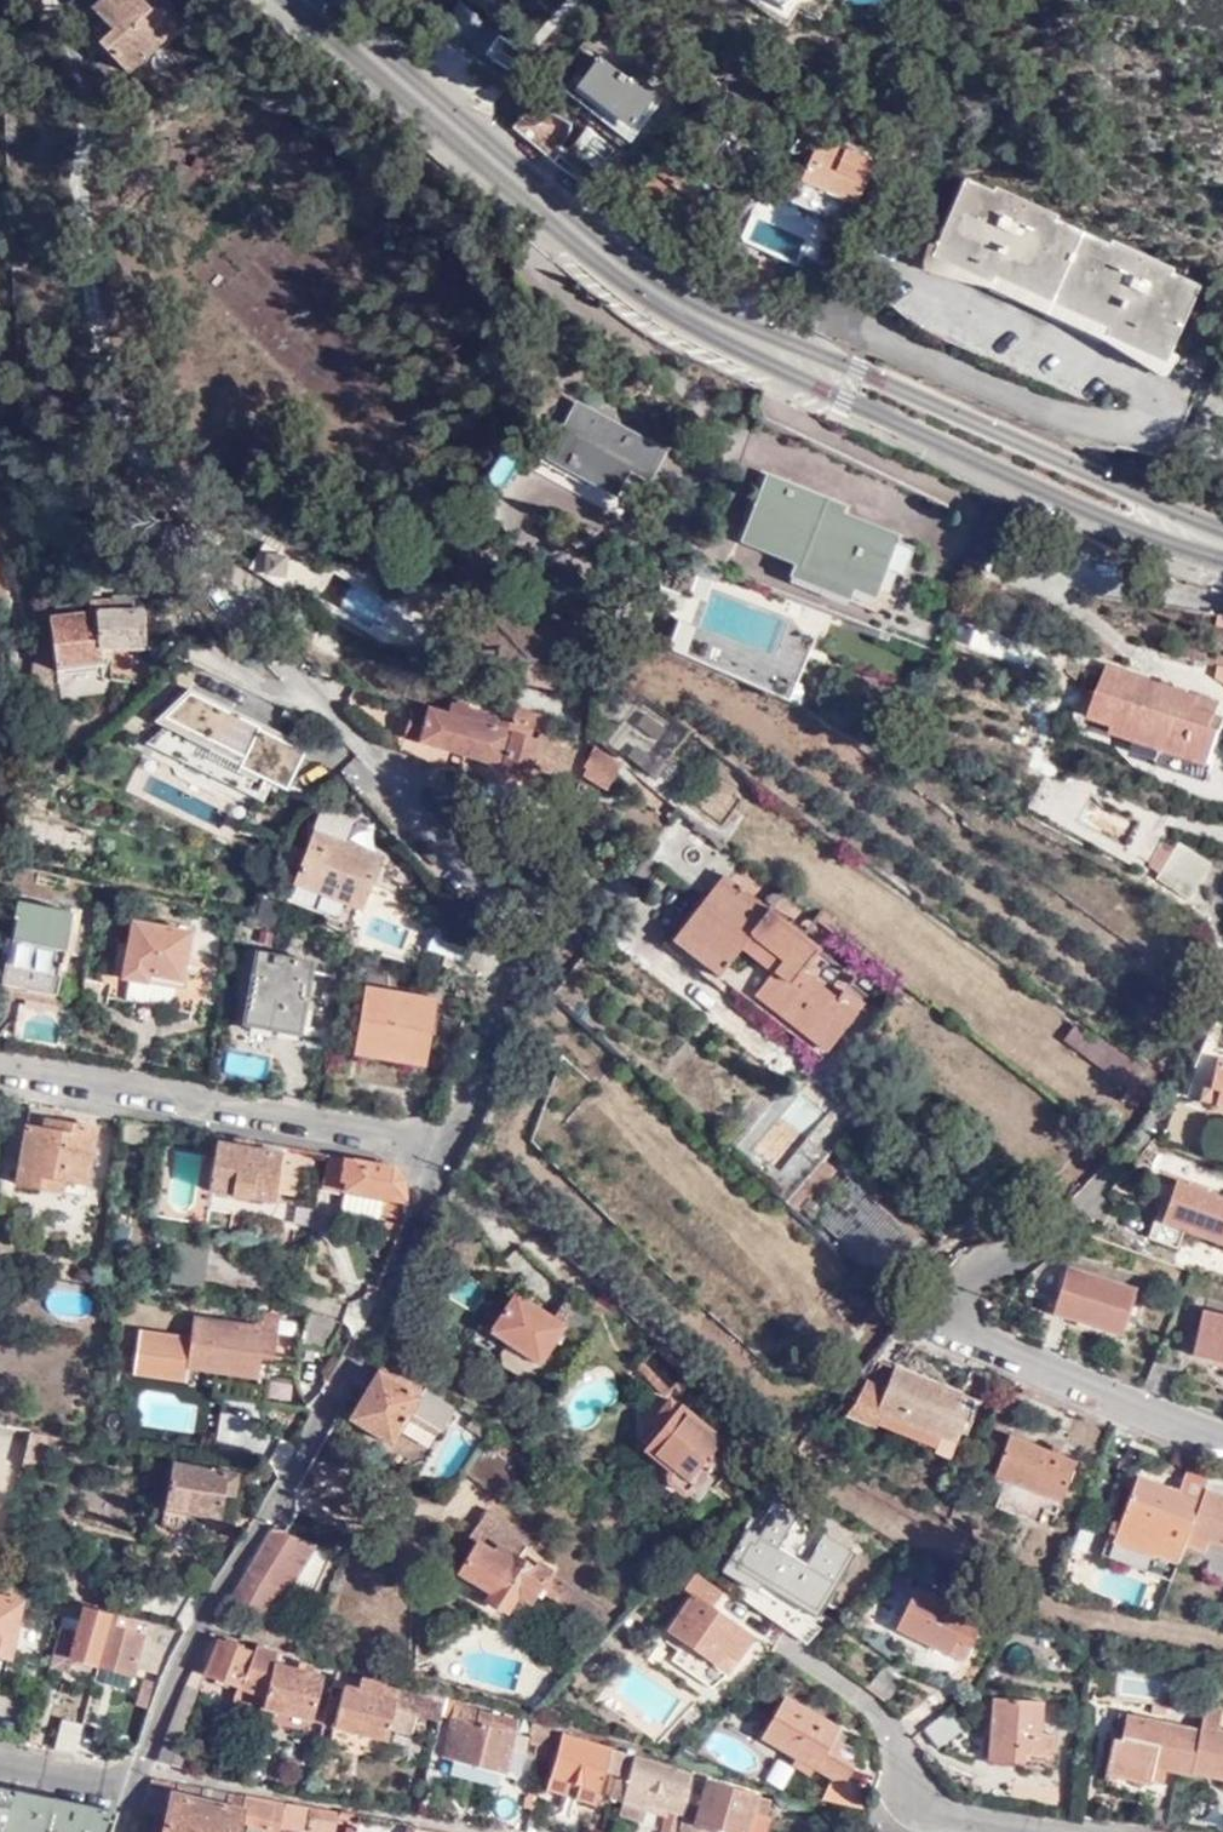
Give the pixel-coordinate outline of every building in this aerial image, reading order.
[(161,40),(165,44),(181,29),(157,2),(149,9),(141,0),(101,0),(92,8),(101,18),(92,25),(104,38),(98,43),(126,73),(161,40)] [(500,32),(485,52),(515,75),(532,55),(500,32)] [(602,59),(576,89),(595,104),(588,111),(611,130),(617,122),(629,131),(658,98),(635,78),(631,83),(602,59)] [(528,144),(543,157),(566,133),(549,121),(528,144)] [(780,203),(793,210),(797,205),(818,217),(815,223),(833,233),(846,210),(851,213),(872,175),(821,145),(798,184),(793,181),(780,203)] [(991,197),(961,184),(926,260),(989,288),(993,279),(1107,330),(1103,339),(1163,367),(1200,292),(1171,280),(1174,272),(1106,242),(1103,248),(1050,225),(1054,216),(995,189),(991,197)] [(643,185),(640,190),(671,214),(675,209),(643,185)] [(797,205),(793,210),(815,223),(818,217),(797,205)] [(540,458),(614,499),(627,474),(647,486),(664,453),(572,402),(540,458)] [(822,500),(767,478),(743,537),(797,559),(794,568),(831,583),(833,580),(845,584),(849,577),(891,593),(912,543),(820,506),(822,500)] [(124,600),(90,600),(89,606),(83,607),(84,613),(50,617),(57,671),(102,665),(100,646),(144,645),(141,608),(124,608),(124,600)] [(1209,726),(1213,713),(1197,708),(1200,698),(1107,667),(1092,713),(1115,720),(1113,729),(1212,761),(1221,731),(1209,726)] [(285,793),(307,751),(187,690),(151,726),(239,769),(235,774),(285,793)] [(1213,713),(1209,726),(1221,731),(1222,725),(1222,703),(1222,702),(1222,700),(1202,694),(1200,698),(1197,708),(1213,713)] [(511,717),(454,702),(444,700),(442,708),(423,703),(421,712),(406,707),(398,736),(525,774),(539,735),(550,738),(554,719),(512,708),(511,717)] [(560,741),(552,739),(548,759),(557,761),(560,741)] [(593,752),(578,780),(605,794),(620,766),(593,752)] [(1072,820),(1125,852),(1144,820),(1091,789),(1072,820)] [(823,913),(784,884),(766,907),(666,826),(626,876),(640,888),(661,862),(705,897),(671,942),(819,1059),(868,997),(851,982),(855,979),(803,936),(823,913)] [(287,900),(326,915),(327,913),(351,923),(358,906),(360,908),(380,856),(314,831),(305,854),(299,870),(287,900)] [(1160,872),(1167,861),(1175,848),(1165,841),(1149,865),(1160,872)] [(1156,878),(1187,898),(1211,861),(1180,841),(1175,848),(1167,861),(1160,872),(1156,878)] [(275,860),(299,870),(305,854),(281,845),(275,860)] [(3,980),(57,990),(71,914),(15,902),(12,917),(15,918),(3,980)] [(190,932),(135,921),(123,979),(138,983),(132,1013),(160,1020),(168,985),(180,988),(190,932)] [(311,961),(256,951),(242,1022),(314,1036),(317,1027),(308,1025),(313,1002),(305,999),(311,961)] [(54,1005),(57,990),(3,980),(0,993),(54,1005)] [(436,1067),(445,1071),(455,1041),(428,1036),(435,997),(365,984),(354,1050),(422,1064),(425,1047),(441,1050),(436,1067)] [(1078,1053),(1094,1033),(1078,1022),(1063,1043),(1078,1053)] [(1142,1067),(1094,1033),(1078,1053),(1128,1089),(1142,1067)] [(1222,1103),(1222,1059),(1216,1058),(1213,1070),(1193,1065),(1185,1094),(1222,1103)] [(59,1104),(32,1099),(14,1179),(83,1193),(96,1126),(79,1123),(80,1117),(56,1112),(59,1104)] [(210,1191),(275,1201),(277,1192),(282,1157),(304,1161),(303,1164),(313,1166),(315,1153),(217,1139),(210,1191)] [(339,1216),(377,1223),(379,1213),(404,1217),(401,1176),(393,1165),(329,1153),(322,1189),(344,1193),(339,1216)] [(277,1192),(299,1195),(303,1164),(304,1161),(282,1157),(277,1192)] [(787,1205),(799,1215),(834,1174),(823,1164),(787,1205)] [(1173,1179),(1170,1185),(1166,1184),(1162,1197),(1153,1194),(1149,1204),(1157,1208),(1145,1238),(1171,1248),(1178,1229),(1220,1243),(1219,1248),(1222,1249),(1222,1196),(1173,1179)] [(847,1180),(813,1219),(881,1278),(916,1238),(847,1180)] [(1052,1312),(1121,1332),(1134,1284),(1066,1266),(1052,1312)] [(506,1288),(518,1295),(524,1286),(512,1278),(506,1288)] [(478,1325),(495,1335),(489,1345),(491,1357),(510,1369),(522,1367),(528,1357),(527,1356),(551,1319),(552,1318),(518,1295),(506,1288),(503,1286),(478,1325)] [(552,1318),(551,1319),(562,1325),(575,1305),(566,1296),(552,1318)] [(575,1305),(562,1325),(572,1332),(584,1314),(575,1305)] [(1222,1360),(1222,1312),(1202,1308),(1192,1352),(1222,1360)] [(196,1315),(187,1362),(254,1374),(258,1352),(271,1354),(277,1315),(254,1311),(252,1324),(196,1315)] [(340,1320),(306,1315),(299,1347),(327,1350),(340,1320)] [(657,1343),(636,1367),(663,1395),(673,1385),(677,1390),(691,1377),(657,1343)] [(384,1360),(350,1418),(393,1443),(411,1413),(441,1430),(458,1403),(384,1360)] [(956,1391),(869,1360),(852,1381),(859,1383),(844,1419),(874,1430),(875,1426),(880,1413),(939,1433),(934,1447),(932,1450),(949,1457),(955,1436),(954,1435),(962,1411),(951,1407),(956,1391)] [(668,1399),(650,1423),(660,1431),(646,1448),(671,1468),(667,1472),(668,1481),(683,1492),(691,1490),(727,1445),(668,1399)] [(875,1426),(934,1447),(939,1433),(880,1413),(875,1426)] [(42,1432),(27,1429),(20,1462),(35,1464),(42,1432)] [(1075,1459),(1011,1433),(989,1485),(1000,1490),(995,1503),(1040,1521),(1044,1508),(1054,1511),(1075,1459)] [(103,1443),(89,1440),(87,1453),(101,1455),(103,1443)] [(492,1491),(512,1464),(483,1444),(463,1470),(492,1491)] [(225,1534),(236,1471),(171,1460),(160,1522),(225,1534)] [(1177,1561),(1187,1531),(1203,1487),(1209,1469),(1188,1461),(1176,1489),(1136,1475),(1116,1523),(1112,1522),(1104,1547),(1150,1564),(1154,1551),(1170,1558),(1177,1561)] [(1187,1531),(1217,1542),(1207,1570),(1222,1577),(1222,1494),(1203,1487),(1187,1531)] [(762,1581),(817,1614),(855,1550),(825,1532),(808,1562),(781,1546),(798,1516),(778,1504),(759,1536),(747,1529),(728,1561),(762,1581)] [(546,1550),(488,1510),(469,1539),(477,1545),(457,1574),(489,1595),(485,1603),(504,1615),(514,1597),(529,1606),(541,1588),(582,1615),(585,1608),(607,1623),(613,1613),(538,1563),(546,1550)] [(270,1526),(237,1584),(228,1599),(262,1612),(276,1588),(286,1593),(316,1542),(293,1535),(284,1528),(270,1526)] [(1171,1578),(1177,1561),(1170,1558),(1164,1575),(1171,1578)] [(723,1570),(756,1589),(758,1586),(762,1581),(728,1561),(723,1570)] [(714,1606),(723,1589),(696,1570),(684,1586),(693,1593),(667,1630),(684,1642),(672,1660),(711,1686),(731,1668),(755,1634),(714,1606)] [(0,1583),(0,1662),(6,1664),(18,1603),(12,1601),(15,1587),(0,1583)] [(823,1627),(758,1586),(756,1589),(749,1601),(808,1642),(823,1627)] [(957,1662),(980,1623),(916,1587),(893,1626),(957,1662)] [(108,1612),(65,1601),(61,1615),(79,1620),(76,1631),(58,1627),(48,1668),(66,1673),(70,1658),(94,1664),(108,1612)] [(183,1631),(108,1612),(94,1664),(101,1665),(133,1674),(135,1667),(161,1674),(183,1631)] [(219,1633),(210,1630),(180,1694),(156,1760),(187,1768),(193,1746),(177,1742),(198,1675),(234,1683),(229,1709),(257,1716),(259,1708),(273,1648),(257,1643),(256,1648),(225,1640),(224,1643),(217,1641),(219,1633)] [(657,1666),(666,1652),(657,1645),(646,1659),(657,1666)] [(307,1671),(309,1656),(273,1648),(259,1708),(309,1719),(320,1674),(307,1671)] [(881,1660),(863,1683),(884,1698),(901,1674),(881,1660)] [(334,1672),(335,1668),(336,1663),(323,1661),(321,1669),(334,1672)] [(334,1725),(387,1739),(390,1728),(412,1734),(418,1713),(440,1719),(445,1698),(335,1668),(334,1672),(331,1685),(343,1689),(334,1725)] [(760,1735),(840,1781),(850,1764),(834,1753),(840,1743),(831,1737),(837,1726),(784,1695),(760,1735)] [(1038,1734),(1040,1701),(992,1698),(986,1759),(1019,1762),(1020,1754),(1049,1756),(1051,1735),(1038,1734)] [(1102,1766),(1147,1777),(1150,1765),(1187,1774),(1188,1771),(1222,1778),(1222,1729),(1215,1727),(1220,1707),(1205,1703),(1198,1726),(1125,1711),(1119,1737),(1110,1735),(1102,1766)] [(442,1754),(504,1770),(518,1720),(455,1704),(442,1754)] [(938,1744),(960,1723),(947,1705),(923,1726),(938,1744)] [(56,1747),(77,1752),(85,1723),(64,1717),(56,1747)] [(504,1770),(519,1775),(529,1736),(523,1734),(526,1722),(518,1720),(504,1770)] [(532,1741),(538,1743),(545,1745),(549,1729),(550,1726),(531,1721),(528,1732),(533,1734),(532,1741)] [(254,1731),(250,1751),(260,1753),(264,1733),(254,1731)] [(575,1797),(595,1802),(604,1769),(609,1753),(619,1755),(620,1751),(561,1733),(550,1774),(579,1783),(575,1797)] [(535,1756),(542,1758),(544,1751),(545,1745),(538,1743),(535,1756)] [(641,1818),(644,1808),(646,1801),(666,1807),(664,1814),(660,1828),(675,1831),(676,1831),(692,1775),(693,1772),(623,1751),(622,1757),(617,1772),(610,1795),(622,1799),(619,1811),(641,1818)] [(604,1769),(615,1772),(619,1755),(609,1753),(604,1769)] [(764,1782),(780,1792),(794,1769),(777,1760),(764,1782)] [(234,1780),(243,1782),(245,1771),(237,1770),(234,1780)] [(680,1831),(684,1817),(690,1798),(695,1776),(692,1775),(676,1831),(680,1831)] [(714,1829),(725,1831),(749,1831),(759,1795),(760,1793),(695,1776),(690,1798),(684,1817),(680,1831),(713,1831),(714,1829)] [(141,1806),(166,1809),(162,1831),(236,1831),(238,1820),(246,1822),(245,1825),(262,1827),(261,1831),(278,1831),(285,1802),(228,1792),(226,1806),(196,1802),(198,1787),(151,1777),(141,1806)] [(14,1790),(0,1787),(0,1831),(2,1831),(14,1790)] [(228,1792),(198,1787),(196,1802),(226,1806),(228,1792)] [(14,1790),(2,1831),(108,1831),(115,1810),(14,1790)] [(527,1824),(534,1795),(527,1794),(518,1831),(525,1831),(527,1824)] [(771,1816),(767,1815),(771,1798),(759,1795),(749,1831),(766,1831),(771,1816)] [(664,1814),(666,1807),(646,1801),(644,1808),(664,1814)] [(300,1831),(305,1804),(285,1802),(278,1831),(300,1831)] [(859,1831),(862,1812),(834,1807),(831,1826),(859,1831)]
